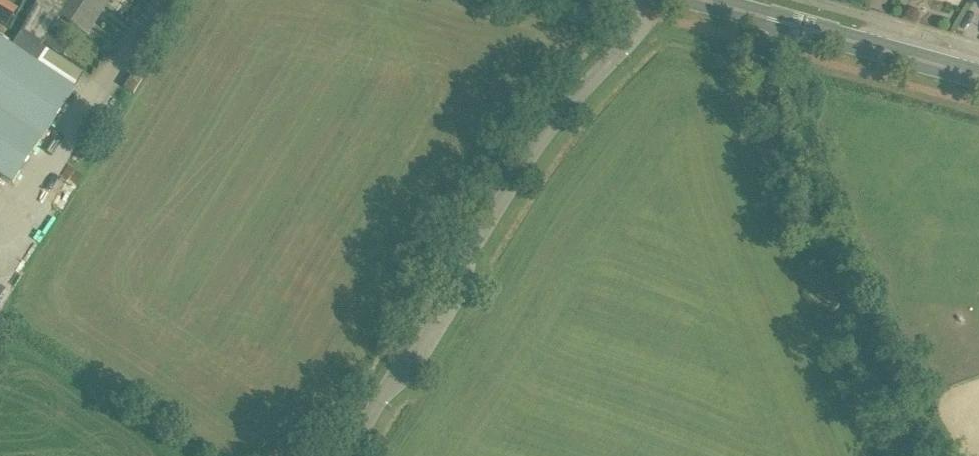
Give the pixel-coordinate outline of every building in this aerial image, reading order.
[(24,26),(11,47),(0,39),(0,174),(14,183),(75,89),(31,60),(60,16),(87,34),(109,0),(38,0),(24,26)] [(45,44),(64,56),(72,43),(53,31),(45,44)] [(134,94),(142,80),(132,74),(124,88),(134,94)]
